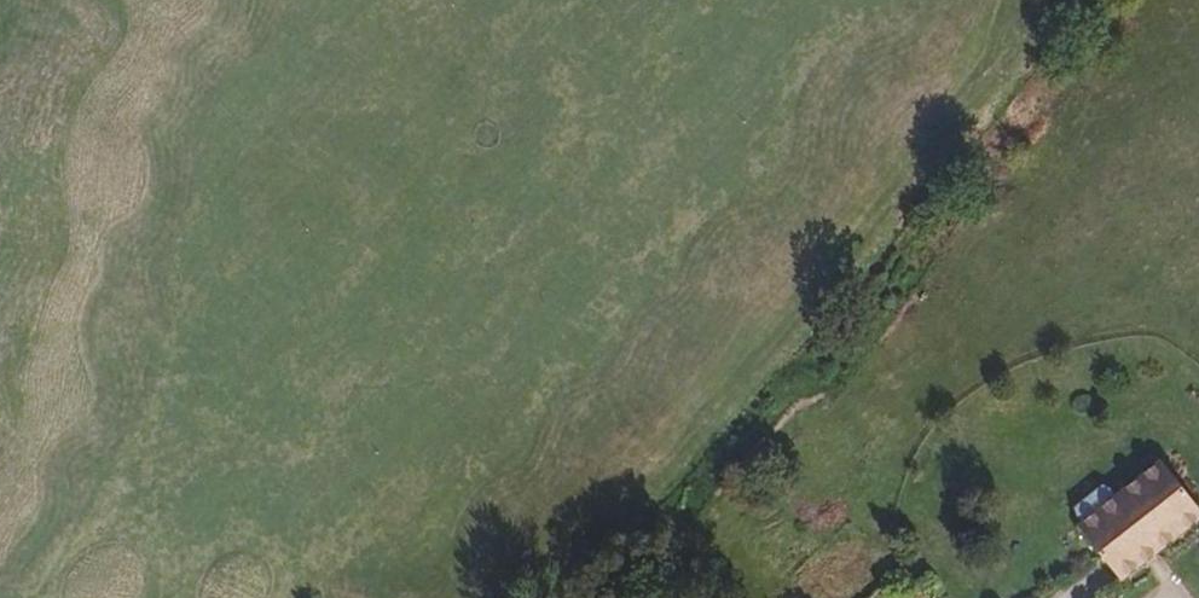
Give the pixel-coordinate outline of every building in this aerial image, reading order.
[(1163,465),(1083,528),(1126,583),(1198,524),(1198,510),(1163,465)]
